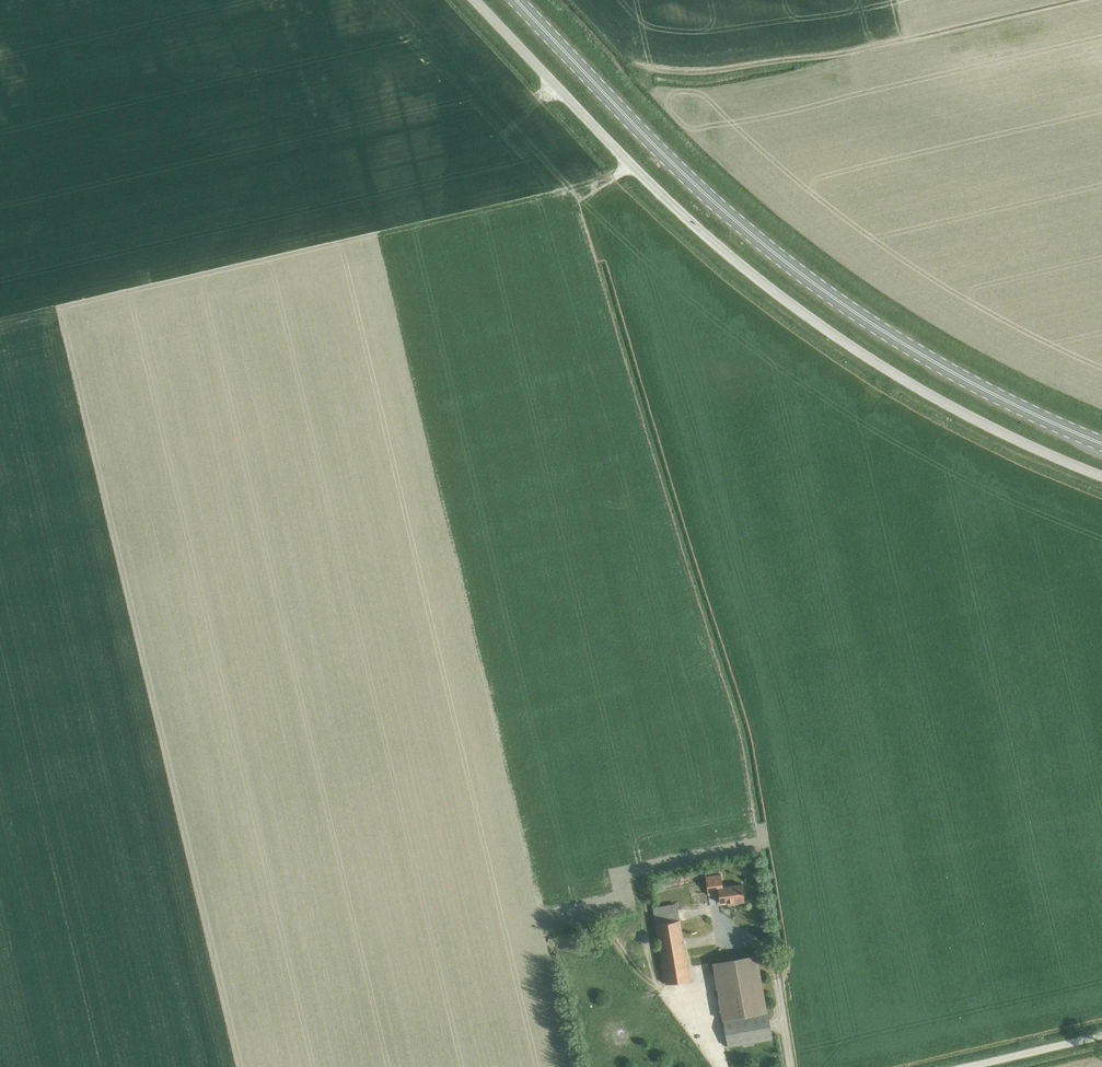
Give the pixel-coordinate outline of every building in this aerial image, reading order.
[(731,903),(744,901),(741,883),(722,886),(720,874),(705,876),(707,892),(718,890),(719,902),(728,901),(731,903)] [(678,911),(654,915),(665,983),(689,979),(678,911)] [(773,1038),(758,956),(713,963),(723,1020),(727,1046),(773,1038)]
